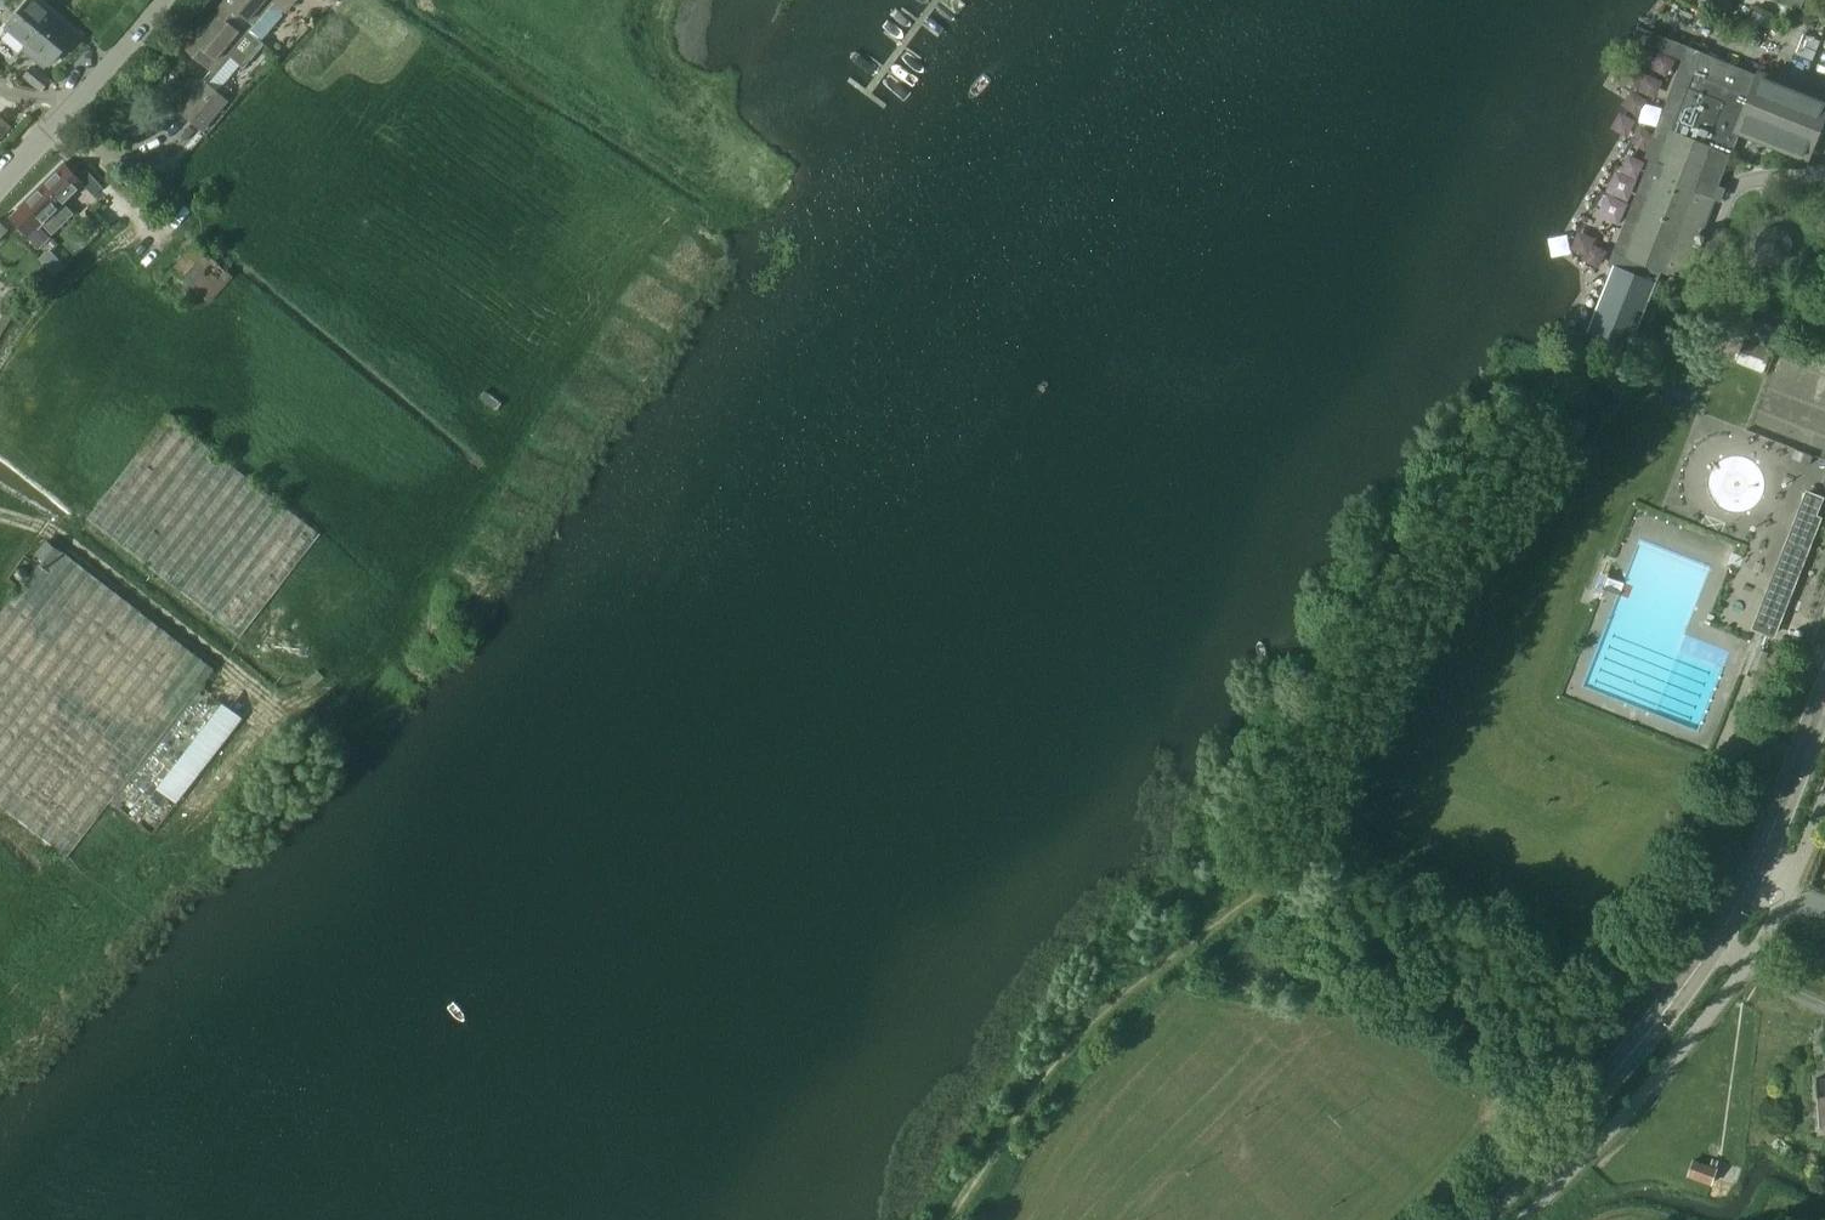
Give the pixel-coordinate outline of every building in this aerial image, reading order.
[(76,34),(36,0),(29,0),(2,32),(3,33),(8,27),(28,45),(24,50),(44,67),(48,62),(50,64),(76,34)] [(220,4),(251,30),(263,39),(284,15),(283,9),(275,2),(277,0),(223,0),(220,4)] [(1698,6),(1724,18),(1728,8),(1711,0),(1701,0),(1698,6)] [(184,46),(215,72),(229,56),(243,69),(266,43),(251,30),(220,4),(184,46)] [(1754,12),(1750,20),(1765,27),(1769,18),(1754,11),(1754,12)] [(1629,257),(1625,269),(1656,282),(1661,270),(1682,278),(1694,245),(1699,247),(1705,231),(1701,229),(1713,198),(1719,200),(1724,188),(1718,186),(1730,155),(1731,155),(1741,131),(1738,129),(1760,75),(1702,52),(1693,74),(1658,163),(1657,162),(1652,174),(1658,177),(1627,256),(1629,257)] [(32,65),(24,76),(40,89),(49,79),(32,65)] [(1738,129),(1741,131),(1806,156),(1824,107),(1824,101),(1760,75),(1738,129)] [(205,81),(180,110),(203,130),(228,101),(205,81)] [(39,246),(49,236),(39,226),(83,183),(64,163),(19,207),(20,208),(10,217),(39,246)] [(1756,238),(1755,249),(1760,259),(1771,265),(1783,262),(1791,254),(1793,242),(1787,232),(1776,227),(1765,229),(1756,238)] [(210,302),(232,276),(193,244),(163,280),(181,295),(190,285),(210,302)] [(46,255),(38,262),(52,276),(53,277),(65,265),(64,265),(55,256),(51,260),(46,255)] [(1731,330),(1775,349),(1782,331),(1737,313),(1731,330)] [(1745,340),(1737,361),(1763,371),(1771,350),(1745,340)] [(239,637),(320,533),(167,414),(86,517),(239,637)] [(1800,511),(1756,628),(1763,631),(1776,635),(1814,533),(1820,519),(1814,517),(1821,498),(1807,493),(1800,511)] [(47,540),(33,558),(39,562),(0,612),(0,805),(67,857),(111,800),(152,833),(243,717),(200,684),(213,667),(62,550),(61,551),(47,540)] [(1815,1079),(1818,1126),(1824,1126),(1824,1078),(1815,1079)] [(1711,1183),(1716,1168),(1693,1160),(1688,1175),(1711,1183)]
